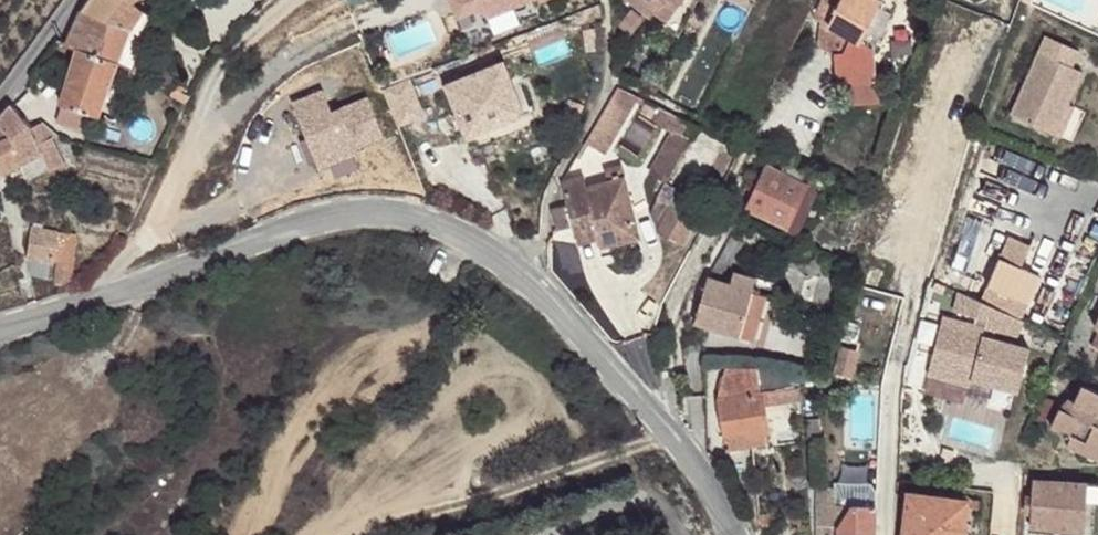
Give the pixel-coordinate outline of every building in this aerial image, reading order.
[(66,45),(77,48),(118,62),(130,29),(142,10),(131,2),(133,0),(89,0),(81,11),(66,45)] [(457,17),(482,6),(486,16),(525,0),(449,0),(457,17)] [(650,16),(653,12),(662,0),(629,0),(650,16)] [(653,12),(666,22),(682,0),(662,0),(653,12)] [(812,17),(820,21),(817,47),(833,54),(839,87),(846,86),(877,84),(872,48),(890,13),(875,6),(878,0),(821,0),(812,17)] [(1044,36),(1009,115),(1053,133),(1066,104),(1080,72),(1069,67),(1077,50),(1044,36)] [(118,62),(77,48),(61,104),(61,105),(93,114),(98,116),(118,62)] [(503,61),(444,84),(466,138),(491,128),(488,118),(521,105),(503,61)] [(403,77),(362,95),(369,111),(410,93),(403,77)] [(636,93),(612,80),(582,141),(602,151),(629,96),(634,98),(636,93)] [(877,84),(846,86),(848,104),(854,103),(854,106),(880,104),(879,92),(876,92),(877,84)] [(0,115),(0,124),(10,136),(21,163),(42,153),(45,159),(58,153),(50,137),(38,144),(29,126),(10,104),(0,115)] [(1066,104),(1053,133),(1059,136),(1072,106),(1066,104)] [(93,114),(61,105),(56,122),(88,132),(93,114)] [(521,105),(488,118),(491,128),(524,114),(521,105)] [(665,181),(697,125),(671,111),(664,123),(673,129),(649,172),(665,181)] [(0,124),(0,174),(21,163),(10,136),(0,124)] [(58,153),(45,159),(52,172),(65,165),(58,153)] [(780,173),(767,168),(748,208),(787,226),(806,185),(797,181),(802,173),(784,164),(780,173)] [(607,170),(610,182),(625,178),(622,166),(607,170)] [(584,177),(561,184),(567,206),(552,209),(557,229),(573,226),(592,221),(596,239),(598,246),(639,236),(625,178),(610,182),(586,189),(584,177)] [(703,202),(664,182),(657,196),(659,196),(695,215),(697,215),(703,202)] [(806,185),(787,226),(785,230),(793,234),(800,232),(818,191),(806,185)] [(695,215),(659,196),(650,215),(656,232),(681,244),(695,215)] [(592,221),(573,226),(577,245),(596,239),(592,221)] [(57,233),(31,228),(27,256),(52,261),(54,262),(57,238),(57,233)] [(1027,243),(1009,235),(988,284),(1028,301),(1039,275),(1018,265),(1027,243)] [(731,236),(712,268),(719,272),(725,261),(731,265),(743,243),(731,236)] [(74,241),(57,238),(54,262),(60,262),(56,281),(68,283),(74,241)] [(52,261),(27,256),(30,274),(48,278),(52,261)] [(712,268),(707,278),(717,281),(719,272),(712,268)] [(717,281),(707,278),(694,324),(739,336),(754,340),(767,295),(752,292),(755,278),(733,272),(730,284),(717,281)] [(1024,321),(960,293),(956,312),(977,320),(974,328),(944,316),(929,374),(970,385),(972,377),(1019,389),(1030,350),(995,336),(998,328),(1017,336),(1024,321)] [(839,346),(833,374),(848,377),(854,350),(839,346)] [(848,377),(853,378),(859,350),(854,350),(848,377)] [(724,370),(717,398),(723,434),(745,431),(746,436),(768,432),(766,420),(763,405),(761,392),(792,387),(790,372),(757,367),(724,370)] [(1051,426),(1071,436),(1066,447),(1097,461),(1097,427),(1090,423),(1086,421),(1091,411),(1095,413),(1097,414),(1097,392),(1082,385),(1074,401),(1069,399),(1059,408),(1051,426)] [(792,387),(761,392),(763,405),(801,399),(799,387),(792,387)] [(1095,413),(1091,411),(1086,421),(1090,423),(1095,413)] [(805,420),(807,439),(821,438),(819,419),(805,420)] [(745,431),(723,434),(726,451),(770,443),(768,432),(746,436),(745,431)] [(1083,530),(1085,500),(1086,483),(1034,480),(1033,496),(1032,513),(1031,527),(1083,530)] [(1086,483),(1085,500),(1097,501),(1097,484),(1086,483)] [(818,487),(817,504),(834,505),(834,487),(818,487)] [(904,534),(962,534),(965,507),(966,500),(909,493),(904,534)] [(979,501),(966,500),(965,507),(978,509),(979,501)] [(876,505),(834,505),(817,504),(817,534),(875,534),(876,505)]
